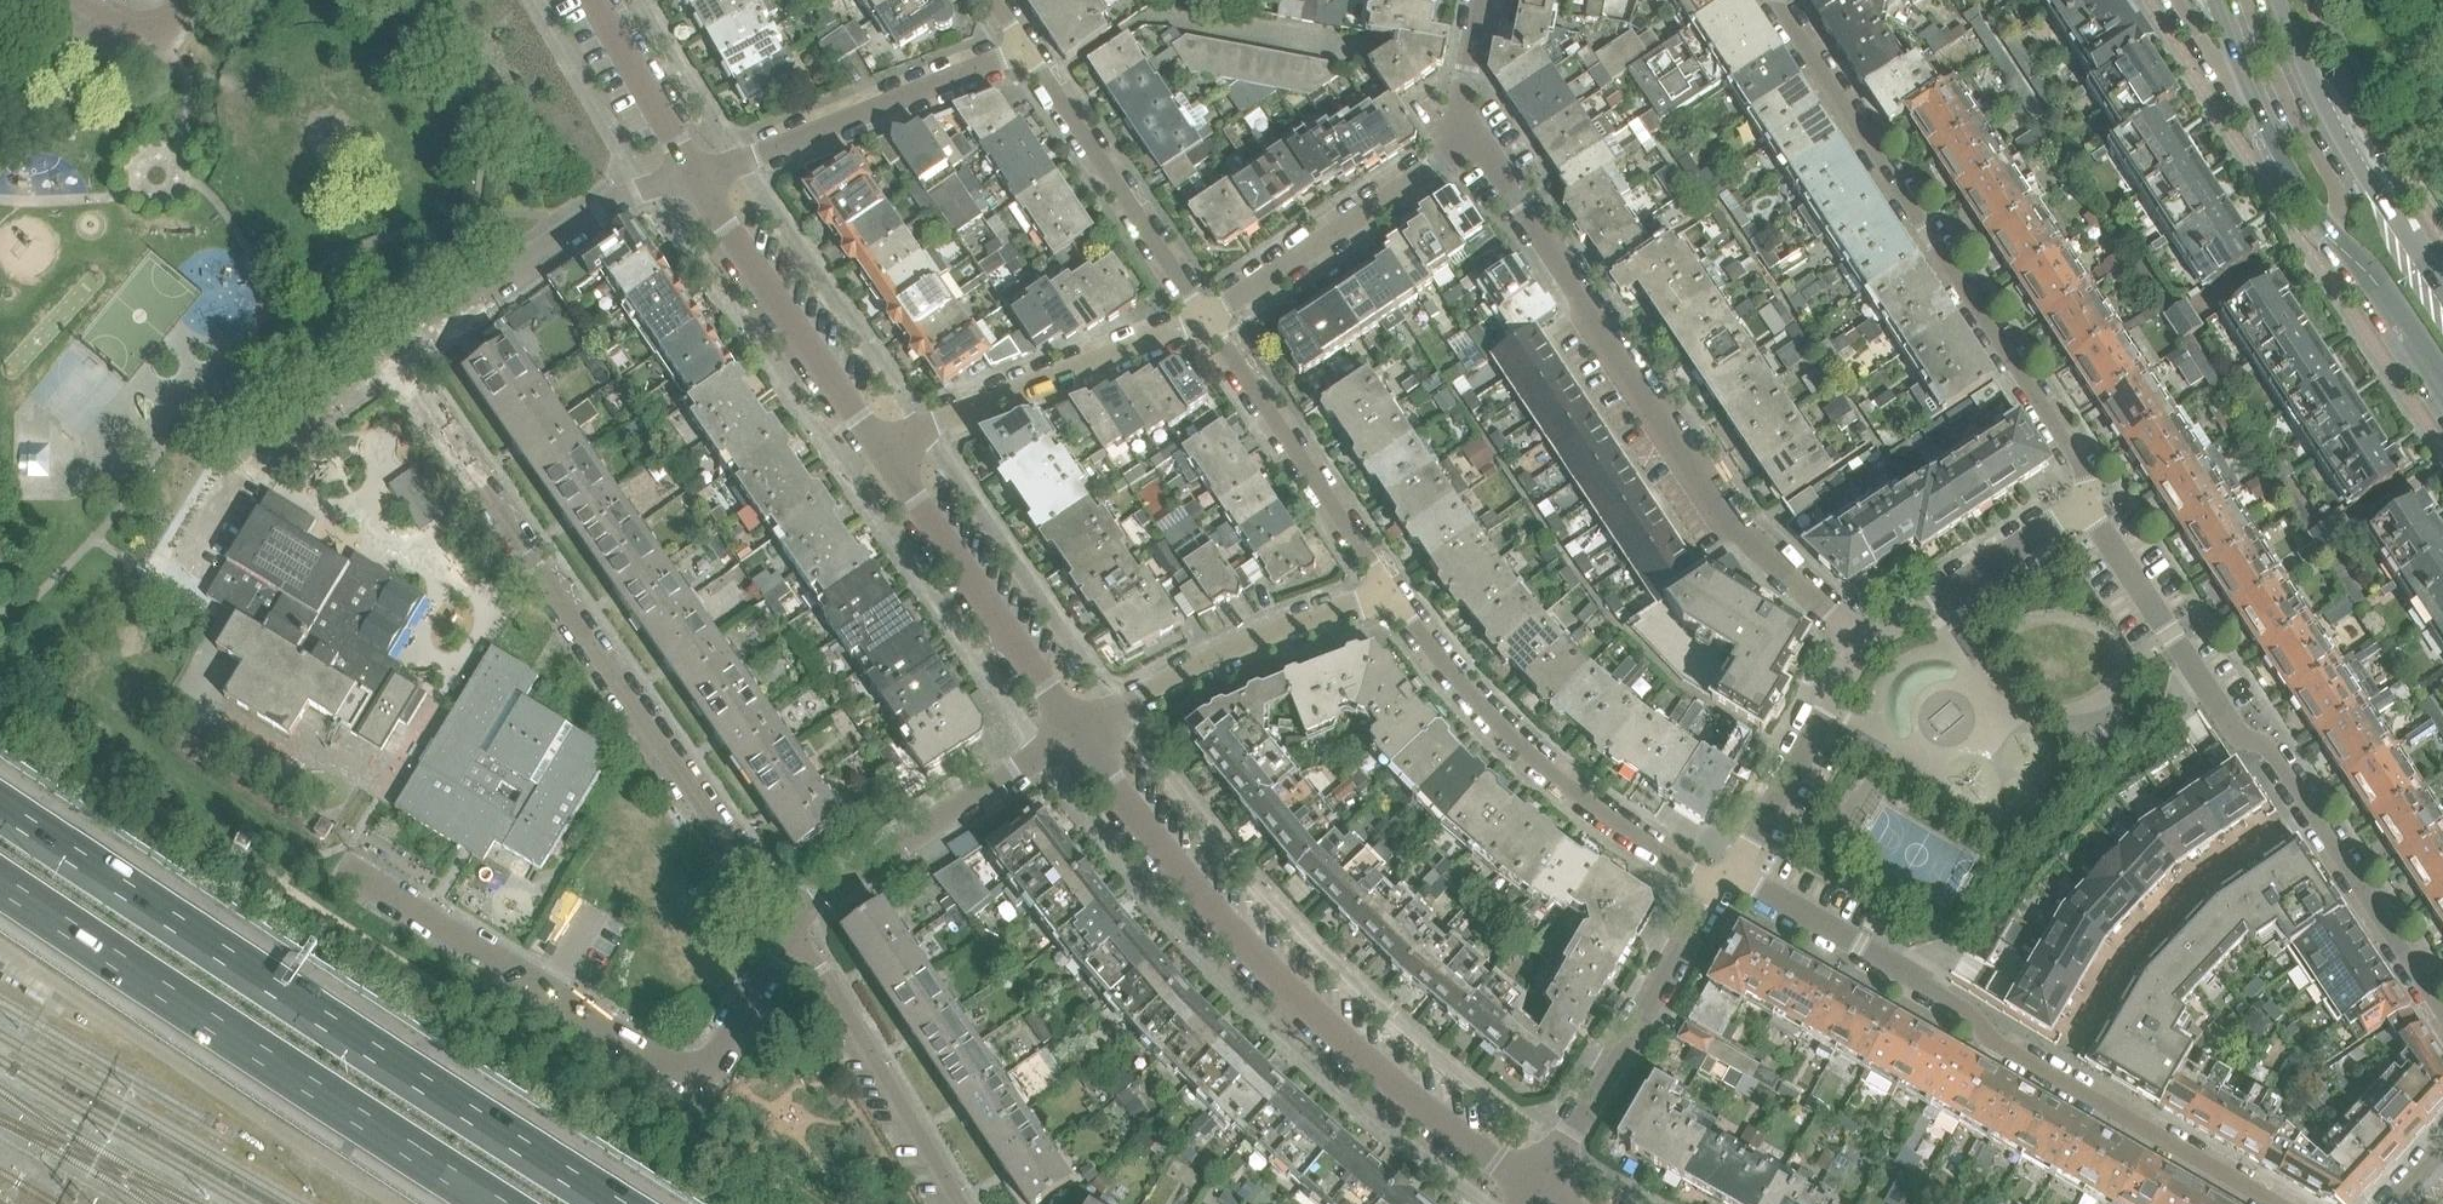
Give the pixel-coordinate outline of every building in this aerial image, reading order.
[(687,6),(693,9),(694,11),(695,10),(713,0),(684,0),(687,6)] [(758,0),(713,0),(695,10),(699,17),(697,23),(702,30),(707,31),(708,34),(756,8),(761,5),(758,0)] [(939,0),(865,0),(881,24),(899,52),(934,29),(936,30),(939,31),(942,32),(944,31),(947,30),(949,28),(950,26),(951,23),(951,21),(950,18),(951,18),(939,0)] [(1096,2),(1094,0),(1038,0),(1029,6),(1067,63),(1108,35),(1102,26),(1109,21),(1096,2)] [(1118,0),(1100,0),(1106,9),(1119,1),(1118,0)] [(1237,8),(1243,9),(1245,0),(1238,0),(1237,8)] [(1250,11),(1252,0),(1245,0),(1243,9),(1250,11)] [(1317,8),(1319,0),(1304,0),(1303,6),(1281,2),(1279,16),(1315,23),(1317,8)] [(1383,1),(1430,9),(1431,7),(1436,6),(1437,0),(1383,0),(1383,1)] [(1491,75),(1496,82),(1539,53),(1548,47),(1548,46),(1563,35),(1567,32),(1551,29),(1553,18),(1556,0),(1525,0),(1523,12),(1520,26),(1515,54),(1497,50),(1491,75)] [(1586,18),(1601,21),(1605,0),(1589,0),(1586,18)] [(1601,21),(1631,26),(1635,15),(1636,14),(1636,13),(1641,0),(1605,0),(1601,21)] [(1630,73),(1655,111),(1659,117),(1663,123),(1720,85),(1723,89),(1730,84),(1777,53),(1764,34),(1741,0),(1736,0),(1692,30),(1684,36),(1679,40),(1649,59),(1630,73)] [(1656,0),(1655,8),(1666,10),(1684,36),(1692,30),(1736,0),(1655,0),(1656,0)] [(1808,2),(1843,55),(1868,92),(1909,65),(1903,57),(1898,60),(1879,31),(1882,22),(1882,21),(1869,18),(1857,0),(1811,0),(1808,2)] [(1869,18),(1882,21),(1885,9),(1899,0),(1857,0),(1869,18)] [(2053,12),(2071,0),(2045,0),(2053,12)] [(2053,12),(2076,46),(2097,79),(2098,79),(2142,50),(2145,47),(2149,45),(2150,43),(2151,41),(2146,33),(2145,32),(2144,32),(2141,32),(2129,14),(2128,12),(2124,6),(2123,5),(2120,0),(2071,0),(2053,12)] [(774,15),(777,13),(770,1),(761,5),(756,8),(708,34),(713,42),(711,47),(715,54),(721,56),(722,59),(770,33),(763,21),(768,18),(769,21),(775,18),(774,15)] [(1430,12),(1430,9),(1383,1),(1381,12),(1376,11),(1371,13),(1370,20),(1373,24),(1371,34),(1397,39),(1448,48),(1449,40),(1431,37),(1431,35),(1426,32),(1427,26),(1432,25),(1434,16),(1430,12)] [(1324,12),(1325,9),(1317,8),(1315,23),(1336,27),(1337,14),(1324,12)] [(1970,25),(1979,19),(1978,8),(1963,14),(1970,25)] [(830,15),(822,19),(828,30),(836,25),(830,15)] [(1991,57),(2000,51),(1980,21),(1971,27),(1991,57)] [(2004,45),(2013,39),(2002,21),(1993,27),(2004,45)] [(857,51),(842,30),(838,23),(836,25),(828,30),(827,31),(832,37),(846,58),(857,51)] [(868,44),(860,33),(853,23),(842,30),(857,51),(868,44)] [(1159,39),(1168,52),(1174,48),(1184,41),(1175,28),(1159,39)] [(776,44),(782,42),(775,30),(770,33),(722,59),(726,66),(725,71),(729,80),(735,82),(736,83),(784,57),(776,44)] [(846,58),(832,37),(827,31),(816,38),(835,66),(846,58)] [(1651,31),(1636,41),(1649,58),(1663,49),(1651,31)] [(1632,34),(1596,59),(1601,66),(1601,67),(1612,83),(1629,71),(1630,73),(1649,59),(1649,58),(1636,41),(1632,34)] [(1935,38),(1932,40),(1941,53),(1946,49),(1937,37),(1935,38)] [(1156,82),(1135,51),(1137,50),(1129,38),(1090,65),(1127,119),(1166,93),(1158,81),(1156,82)] [(1196,73),(1205,75),(1212,42),(1192,38),(1178,46),(1196,73)] [(1393,101),(1444,65),(1448,48),(1397,39),(1394,53),(1392,53),(1370,67),(1392,99),(1393,101)] [(2036,73),(2013,39),(2004,45),(2027,79),(2036,73)] [(1929,42),(1927,43),(1932,51),(1935,56),(1941,53),(1932,40),(1929,42)] [(1212,42),(1205,75),(1221,78),(1228,45),(1212,42)] [(1228,45),(1221,78),(1238,82),(1245,49),(1228,45)] [(1173,66),(1182,60),(1174,48),(1168,52),(1149,65),(1156,75),(1172,64),(1173,66)] [(1243,83),(1254,85),(1261,52),(1245,49),(1238,82),(1239,82),(1243,83)] [(2097,79),(2089,84),(2124,136),(2124,137),(2166,109),(2176,102),(2162,81),(2157,73),(2142,50),(2098,79),(2097,79)] [(2012,88),(2020,82),(2000,51),(1991,57),(2012,88)] [(1261,52),(1254,85),(1270,89),(1277,55),(1261,52)] [(1539,53),(1496,82),(1509,101),(1552,72),(1539,53)] [(1777,53),(1730,84),(1749,114),(1797,83),(1777,53)] [(790,69),(795,67),(788,54),(784,57),(736,83),(740,90),(738,96),(743,104),(748,105),(749,107),(774,94),(777,99),(799,86),(790,69)] [(1270,89),(1274,89),(1276,90),(1288,92),(1295,59),(1277,55),(1270,89)] [(1292,93),(1304,95),(1311,62),(1295,59),(1288,92),(1292,93)] [(1909,65),(1868,92),(1889,124),(1890,123),(1905,113),(1938,92),(1916,60),(1909,65)] [(1329,66),(1311,62),(1304,95),(1312,97),(1324,89),(1338,80),(1329,66)] [(1552,72),(1509,101),(1522,120),(1565,91),(1576,84),(1563,65),(1552,72)] [(1613,84),(1612,83),(1601,67),(1601,66),(1600,67),(1589,74),(1602,92),(1605,90),(1613,84)] [(2049,112),(2058,106),(2036,73),(2027,79),(2049,112)] [(1260,109),(1258,105),(1243,83),(1239,82),(1224,92),(1242,121),(1260,109)] [(1938,92),(1905,113),(1916,130),(1919,130),(1923,136),(1921,138),(1928,148),(1931,147),(1934,152),(1935,154),(1981,124),(1990,117),(1981,103),(1972,110),(1953,82),(1938,92)] [(2034,122),(2043,116),(2020,82),(2012,88),(2034,122)] [(1274,89),(1270,89),(1254,85),(1243,83),(1258,105),(1276,94),(1274,89)] [(1797,83),(1749,114),(1769,143),(1789,173),(1836,142),(1816,112),(1797,83)] [(1324,89),(1312,97),(1315,102),(1328,94),(1324,89)] [(1288,92),(1276,90),(1283,100),(1292,93),(1288,92)] [(2072,102),(2085,94),(2082,90),(2070,98),(2072,102)] [(1565,91),(1522,120),(1534,139),(1577,110),(1565,91)] [(1179,95),(1171,101),(1166,93),(1127,119),(1163,173),(1185,158),(1204,146),(1210,141),(1214,139),(1203,119),(1208,115),(1202,107),(1201,108),(1198,103),(1189,109),(1179,95)] [(1625,103),(1619,94),(1606,103),(1612,112),(1625,103)] [(1018,124),(1001,99),(993,98),(955,113),(970,134),(972,133),(982,149),(1018,124)] [(1417,136),(1393,101),(1392,99),(1371,112),(1400,154),(1415,144),(1417,136)] [(1371,112),(1369,108),(1363,100),(1345,112),(1348,116),(1351,120),(1379,163),(1385,158),(1388,162),(1400,154),(1371,112)] [(2124,136),(2112,146),(2144,194),(2193,161),(2180,141),(2179,140),(2175,133),(2174,133),(2172,129),(2176,127),(2166,112),(2168,111),(2166,109),(2124,137),(2124,136)] [(1577,110),(1534,139),(1547,158),(1590,129),(1577,110)] [(1655,111),(1647,116),(1658,132),(1665,127),(1663,123),(1659,117),(1655,111)] [(1379,163),(1351,120),(1348,116),(1329,129),(1357,171),(1364,166),(1367,170),(1379,163)] [(1326,126),(1316,132),(1308,119),(1300,125),(1305,133),(1308,137),(1336,179),(1343,175),(1345,179),(1357,171),(1329,129),(1329,130),(1326,126)] [(963,163),(962,163),(961,162),(933,121),(922,129),(951,172),(963,163)] [(1640,143),(1648,137),(1637,121),(1629,126),(1638,140),(1623,150),(1626,155),(1641,146),(1642,146),(1640,143)] [(1037,152),(1019,125),(1018,124),(982,149),(980,150),(989,163),(991,161),(1001,176),(1037,152)] [(1981,124),(1935,154),(1937,156),(1939,159),(1936,161),(1943,172),(1946,170),(1951,177),(1948,179),(1955,190),(1958,189),(1961,194),(1963,196),(2009,166),(1982,125),(1981,124)] [(951,172),(922,129),(920,126),(907,135),(905,132),(890,143),(902,159),(919,184),(928,197),(955,178),(951,172)] [(1667,146),(1674,141),(1666,128),(1659,133),(1667,146)] [(1590,129),(1547,158),(1559,174),(1601,145),(1590,129)] [(1257,132),(1251,136),(1263,153),(1269,150),(1257,132)] [(1336,179),(1308,137),(1305,133),(1286,147),(1314,188),(1321,183),(1324,188),(1336,179)] [(2037,133),(2016,146),(2021,153),(2042,140),(2037,133)] [(1601,145),(1559,174),(1564,183),(1560,185),(1566,194),(1562,201),(1578,225),(1617,198),(1629,190),(1626,185),(1614,166),(1627,158),(1613,137),(1601,145)] [(1648,137),(1640,143),(1642,146),(1641,146),(1646,154),(1655,149),(1648,137)] [(902,159),(890,143),(888,139),(874,144),(887,163),(873,173),(876,177),(894,164),(902,159)] [(1238,140),(1231,145),(1239,157),(1247,152),(1238,140)] [(1218,166),(1224,162),(1210,141),(1204,146),(1212,158),(1218,166)] [(1836,142),(1789,173),(1808,203),(1809,205),(1798,212),(1817,240),(1828,232),(1875,201),(1856,172),(1836,142)] [(1193,170),(1212,158),(1204,146),(1185,158),(1193,170)] [(1295,201),(1314,188),(1286,147),(1267,159),(1295,201)] [(1684,147),(1672,155),(1677,163),(1689,155),(1684,147)] [(2098,160),(2107,154),(2104,150),(2096,156),(2098,160)] [(1017,204),(1055,179),(1037,152),(1001,176),(1011,191),(1009,193),(1017,204)] [(1688,174),(1698,167),(1690,156),(1680,163),(1688,174)] [(869,181),(853,158),(852,158),(840,166),(835,159),(804,170),(813,183),(806,188),(804,197),(809,204),(818,206),(823,212),(823,214),(869,181)] [(1193,170),(1185,158),(1163,173),(1175,191),(1197,176),(1193,170)] [(2009,166),(1963,196),(1965,199),(1966,202),(1964,203),(1971,214),(1974,212),(1978,219),(1976,221),(1983,232),(1986,231),(1989,236),(1991,238),(2036,207),(2035,205),(2046,198),(2020,158),(2009,166)] [(919,184),(902,159),(894,164),(912,189),(919,184)] [(1277,213),(1295,201),(1267,159),(1249,172),(1277,213)] [(2193,161),(2144,194),(2176,242),(2177,242),(2225,209),(2211,187),(2204,178),(2204,177),(2193,161)] [(1668,168),(1656,176),(1664,189),(1677,181),(1668,168)] [(964,191),(974,184),(965,171),(955,178),(964,191)] [(1258,226),(1277,213),(1249,172),(1230,184),(1258,226)] [(983,217),(981,215),(969,198),(964,191),(955,178),(928,197),(955,236),(983,217)] [(1037,230),(1073,206),(1055,179),(1017,204),(1008,211),(1026,237),(1037,230)] [(904,232),(886,207),(869,181),(823,214),(821,221),(826,228),(834,229),(846,246),(844,254),(849,261),(857,263),(858,264),(904,232)] [(1719,183),(1708,190),(1714,200),(1725,193),(1719,183)] [(1239,239),(1258,226),(1230,184),(1211,197),(1239,239)] [(981,215),(989,210),(977,193),(969,198),(981,215)] [(1465,208),(1456,196),(1448,194),(1432,205),(1460,247),(1483,231),(1467,207),(1465,208)] [(1224,249),(1239,239),(1211,197),(1192,210),(1193,211),(1191,212),(1198,223),(1200,222),(1218,248),(1224,249)] [(1579,226),(1576,228),(1583,239),(1586,236),(1596,251),(1605,265),(1602,267),(1608,276),(1611,274),(1614,279),(1653,253),(1644,240),(1642,240),(1633,226),(1621,209),(1624,208),(1617,198),(1578,225),(1579,226)] [(1875,201),(1828,232),(1848,263),(1839,270),(1857,298),(1867,292),(1914,260),(1875,201)] [(1463,251),(1460,247),(1432,205),(1421,213),(1424,217),(1416,222),(1444,264),(1463,251)] [(1080,241),(1092,233),(1073,206),(1037,230),(1048,245),(1045,247),(1054,259),(1063,252),(1073,246),(1080,241)] [(2036,207),(1991,238),(1992,240),(1994,243),(1992,245),(1999,256),(2002,254),(2006,260),(2003,262),(2011,274),(2013,272),(2017,278),(2063,248),(2037,208),(2036,207)] [(2177,242),(2176,242),(2208,289),(2220,281),(2258,256),(2257,255),(2259,253),(2249,238),(2246,240),(2244,238),(2244,237),(2240,231),(2225,209),(2177,242)] [(1717,210),(1711,214),(1722,231),(1728,227),(1725,223),(1722,218),(1717,210)] [(2093,212),(2083,219),(2090,230),(2100,223),(2093,212)] [(1008,247),(1014,243),(996,219),(988,224),(1006,251),(1009,248),(1008,247)] [(1650,219),(1640,226),(1645,235),(1656,228),(1650,219)] [(1447,268),(1444,264),(1416,222),(1405,229),(1408,233),(1400,239),(1428,280),(1447,268)] [(611,281),(651,253),(630,224),(543,285),(563,313),(579,303),(572,293),(604,271),(611,281)] [(1751,225),(1742,231),(1750,242),(1758,236),(1751,225)] [(951,235),(946,227),(938,233),(943,241),(951,235)] [(870,292),(921,256),(904,232),(858,264),(862,271),(861,280),(870,292)] [(1758,236),(1750,242),(1751,244),(1769,271),(1779,264),(1760,235),(1758,236)] [(1719,236),(1697,250),(1703,259),(1724,245),(1719,236)] [(1431,284),(1428,280),(1400,239),(1389,246),(1392,250),(1384,255),(1412,297),(1431,284)] [(2163,240),(2151,248),(2155,255),(2167,247),(2163,240)] [(997,241),(985,250),(991,259),(1003,250),(997,241)] [(1080,257),(1088,252),(1080,241),(1073,246),(1080,257)] [(1614,279),(1611,281),(1620,294),(1623,292),(1625,294),(1630,290),(1633,295),(1641,290),(1644,295),(1647,299),(1649,302),(1666,327),(1713,296),(1724,288),(1706,261),(1695,269),(1693,267),(1681,249),(1677,252),(1670,242),(1653,253),(1614,279)] [(1005,266),(1016,258),(1009,248),(1006,251),(998,256),(1005,266)] [(1506,248),(1494,256),(1504,271),(1516,263),(1506,248)] [(2063,248),(2017,278),(2020,282),(2021,285),(2019,286),(2026,297),(2028,296),(2033,303),(2031,304),(2038,315),(2040,314),(2045,321),(2092,290),(2065,249),(2063,248)] [(938,281),(947,275),(930,250),(921,256),(870,292),(877,303),(886,304),(892,312),(892,314),(938,281)] [(1069,266),(1069,261),(1063,252),(1054,259),(1062,271),(1069,266)] [(657,262),(652,254),(651,253),(611,281),(625,302),(622,305),(624,308),(627,305),(628,306),(668,278),(666,275),(667,271),(663,265),(657,262)] [(2111,274),(2127,264),(2120,253),(2104,262),(2111,274)] [(1415,301),(1412,297),(1384,255),(1374,262),(1376,266),(1369,271),(1397,313),(1401,319),(1404,322),(1412,316),(1406,307),(1415,301)] [(1750,260),(1741,266),(1746,273),(1750,270),(1754,267),(1750,260)] [(1914,260),(1867,292),(1887,321),(1906,351),(1953,320),(1934,290),(1914,260)] [(1738,261),(1724,271),(1732,282),(1746,273),(1741,266),(1738,261)] [(1014,279),(1021,274),(1013,263),(1006,268),(1014,279)] [(1136,308),(1137,301),(1111,263),(1094,275),(1123,317),(1136,308)] [(1545,305),(1525,276),(1529,273),(1521,263),(1518,265),(1516,263),(1504,271),(1496,277),(1486,284),(1478,289),(1479,290),(1477,291),(1485,301),(1488,299),(1509,330),(1507,332),(1515,343),(1553,317),(1552,316),(1556,313),(1549,303),(1545,305)] [(979,269),(978,269),(984,277),(986,279),(993,274),(986,264),(979,269)] [(2142,265),(2132,271),(2136,277),(2145,270),(2142,265)] [(1044,267),(1037,272),(1041,279),(1045,276),(1046,270),(1044,267)] [(1754,267),(1750,270),(1752,272),(1763,289),(1767,287),(1754,267)] [(2145,270),(2136,277),(2140,283),(2149,276),(2145,270)] [(1123,317),(1094,275),(1090,271),(1072,283),(1101,325),(1107,321),(1110,326),(1123,317)] [(1401,319),(1397,313),(1369,271),(1350,283),(1378,326),(1379,327),(1386,337),(1405,324),(1404,322),(1401,319)] [(1467,297),(1478,289),(1486,284),(1478,273),(1459,286),(1461,289),(1467,296),(1467,297)] [(2149,276),(2140,283),(2145,290),(2154,283),(2149,276)] [(984,277),(965,290),(969,297),(988,283),(986,280),(986,279),(984,277)] [(1781,290),(1780,290),(1788,301),(1797,295),(1814,283),(1810,277),(1793,288),(1790,284),(1781,290)] [(679,289),(675,288),(668,278),(628,306),(642,326),(638,329),(640,332),(644,329),(644,330),(684,302),(683,299),(683,295),(679,289)] [(1101,325),(1072,283),(1069,279),(1051,291),(1080,333),(1086,329),(1089,334),(1101,325)] [(2275,282),(2274,280),(2273,280),(2223,313),(2256,362),(2305,329),(2284,299),(2288,296),(2277,280),(2275,282)] [(909,338),(955,306),(938,281),(892,314),(890,321),(895,328),(903,329),(909,338)] [(1379,327),(1378,326),(1350,283),(1331,296),(1360,338),(1369,352),(1374,349),(1365,336),(1379,327)] [(2154,283),(2145,290),(2148,295),(2157,289),(2154,283)] [(1080,333),(1051,291),(1046,285),(1024,300),(1052,342),(1063,335),(1068,342),(1080,333)] [(1467,297),(1467,296),(1461,289),(1444,301),(1450,309),(1467,297)] [(2157,289),(2148,295),(2153,302),(2162,295),(2157,289)] [(2092,290),(2045,321),(2049,326),(2046,328),(2053,339),(2056,337),(2061,344),(2058,346),(2065,357),(2068,355),(2072,361),(2118,331),(2096,298),(2092,290)] [(2191,301),(2200,295),(2198,292),(2189,298),(2191,301)] [(1797,295),(1788,301),(1798,317),(1807,311),(1797,295)] [(2162,295),(2153,302),(2156,308),(2166,302),(2162,295)] [(1341,351),(1360,338),(1331,296),(1312,309),(1341,351)] [(1713,296),(1666,327),(1685,356),(1688,360),(1705,385),(1751,353),(1732,324),(1713,296)] [(1037,353),(1052,342),(1024,300),(1006,312),(1020,333),(1022,332),(1037,353)] [(1743,321),(1756,311),(1749,301),(1736,311),(1743,321)] [(695,313),(691,312),(684,302),(644,330),(658,350),(654,352),(657,356),(660,353),(661,354),(701,326),(699,323),(700,319),(695,313)] [(2166,302),(2156,308),(2159,312),(2160,313),(2169,307),(2166,302)] [(1430,321),(1439,315),(1431,303),(1422,309),(1430,321)] [(1779,318),(1771,323),(1778,335),(1793,325),(1779,304),(1775,307),(1782,318),(1780,319),(1779,318)] [(2173,313),(2164,319),(2173,332),(2194,316),(2186,305),(2173,313)] [(927,363),(972,331),(955,306),(909,338),(914,345),(913,354),(917,361),(926,362),(927,363)] [(2169,307),(2160,313),(2161,314),(2164,319),(2173,313),(2169,307)] [(2118,331),(2072,361),(2076,367),(2073,369),(2081,380),(2084,379),(2088,386),(2086,388),(2093,399),(2096,398),(2100,404),(2146,373),(2124,339),(2139,329),(2161,314),(2160,313),(2159,312),(2156,308),(2119,332),(2118,331)] [(1323,363),(1341,351),(1312,309),(1295,321),(1323,363)] [(522,312),(507,322),(515,334),(530,323),(522,312)] [(2194,316),(2173,332),(2179,343),(2189,336),(2202,328),(2194,316)] [(1553,317),(1515,343),(1516,344),(1492,360),(1506,380),(1548,351),(1535,331),(1554,319),(1553,317)] [(2209,328),(2218,322),(2215,318),(2206,324),(2209,328)] [(1953,320),(1906,351),(1926,380),(1926,381),(1910,392),(1929,421),(1945,410),(1993,379),(1973,349),(1953,320)] [(1303,376),(1323,363),(1295,321),(1279,332),(1277,339),(1294,365),(1293,366),(1300,376),(1302,374),(1303,376)] [(1872,322),(1856,332),(1860,339),(1865,336),(1876,328),(1872,322)] [(711,336),(707,334),(701,326),(661,354),(675,374),(671,376),(673,380),(677,377),(678,378),(718,350),(716,347),(716,343),(711,336)] [(1480,328),(1468,336),(1476,349),(1480,354),(1485,362),(1497,354),(1489,341),(1480,328)] [(1876,328),(1865,336),(1870,344),(1882,336),(1876,328)] [(2337,378),(2320,352),(2305,329),(2256,362),(2288,411),(2337,378)] [(989,355),(973,331),(972,331),(927,363),(932,370),(929,378),(934,385),(943,387),(983,359),(991,371),(1020,359),(1027,357),(1034,354),(1037,353),(1022,332),(1020,333),(989,355)] [(1485,362),(1480,354),(1476,349),(1468,336),(1465,332),(1446,344),(1460,364),(1467,374),(1485,362)] [(1856,333),(1846,339),(1850,345),(1860,339),(1856,333)] [(2189,336),(2179,343),(2183,349),(2193,342),(2189,336)] [(1850,345),(1846,339),(1845,338),(1831,348),(1836,355),(1850,345)] [(2193,342),(2183,349),(2184,351),(2187,354),(2196,348),(2193,342)] [(1794,344),(1777,355),(1787,371),(1805,359),(1794,344)] [(493,412),(536,382),(510,345),(494,356),(490,351),(471,365),(474,370),(467,375),(493,412)] [(592,347),(579,356),(591,372),(604,363),(592,347)] [(2196,348),(2187,354),(2191,361),(2201,355),(2196,348)] [(2193,364),(2191,361),(2187,354),(2184,351),(2183,349),(2172,356),(2182,372),(2193,364)] [(728,360),(724,360),(718,350),(678,378),(692,398),(687,401),(689,405),(734,374),(732,371),(733,367),(728,360)] [(1548,351),(1506,380),(1520,400),(1562,372),(1548,351)] [(1751,353),(1705,385),(1724,414),(1743,442),(1790,410),(1771,382),(1751,353)] [(2201,355),(2191,361),(2193,364),(2196,368),(2205,361),(2201,355)] [(1360,376),(1370,370),(1362,359),(1353,365),(1360,376)] [(2205,361),(2196,368),(2198,371),(2199,374),(2209,367),(2205,361)] [(1411,362),(1406,365),(1412,375),(1418,372),(1411,362)] [(1447,387),(1467,374),(1460,364),(1441,377),(1447,387)] [(1181,367),(1175,366),(1173,365),(1159,374),(1188,417),(1207,405),(1181,367)] [(2209,367),(2199,374),(2204,380),(2213,374),(2209,367)] [(2241,378),(2250,372),(2248,367),(2239,373),(2241,378)] [(1822,369),(1805,381),(1814,394),(1831,383),(1831,382),(1829,379),(1822,369)] [(1342,389),(1358,378),(1353,370),(1336,381),(1342,389)] [(2198,371),(2186,379),(2195,393),(2207,385),(2204,380),(2199,374),(2198,371)] [(1520,400),(1519,400),(1533,421),(1576,393),(1562,372),(1520,400)] [(2146,373),(2100,404),(2103,409),(2101,411),(2109,423),(2111,421),(2115,427),(2113,429),(2121,441),(2123,439),(2127,445),(2173,415),(2146,373)] [(761,408),(759,405),(756,401),(752,404),(742,391),(745,384),(738,374),(734,374),(689,405),(697,415),(692,419),(722,461),(726,458),(735,470),(781,438),(773,426),(767,426),(757,412),(761,408)] [(1170,429),(1188,417),(1159,374),(1152,379),(1149,375),(1146,376),(1138,382),(1167,425),(1170,429)] [(2213,374),(2204,380),(2207,385),(2208,386),(2217,380),(2213,374)] [(1412,438),(1391,407),(1369,375),(1362,380),(1324,405),(1326,407),(1323,412),(1329,419),(1335,420),(1358,453),(1356,459),(1362,467),(1367,468),(1412,438)] [(1326,399),(1340,390),(1331,377),(1317,387),(1326,399)] [(2369,426),(2349,397),(2337,378),(2288,411),(2320,459),(2369,426)] [(1414,380),(1402,388),(1408,396),(1419,388),(1420,388),(1414,380)] [(2217,380),(2208,386),(2211,391),(2212,391),(2221,385),(2217,380)] [(586,454),(536,382),(493,412),(543,484),(586,454)] [(1148,438),(1167,425),(1138,382),(1130,387),(1128,384),(1126,384),(1116,390),(1145,433),(1148,438)] [(1979,411),(2003,396),(1995,384),(1971,399),(1979,411)] [(1126,446),(1145,433),(1116,390),(1109,395),(1107,391),(1095,399),(1124,442),(1126,446)] [(1422,392),(1409,400),(1416,411),(1429,402),(1422,392)] [(1476,400),(1471,393),(1462,399),(1467,406),(1476,400)] [(1590,413),(1576,393),(1533,421),(1547,442),(1590,413)] [(1880,411),(1895,400),(1890,393),(1875,403),(1880,411)] [(1126,446),(1124,442),(1095,399),(1088,404),(1085,400),(1072,405),(1094,435),(1111,461),(1128,449),(1126,446)] [(1476,400),(1467,406),(1472,415),(1482,408),(1476,400)] [(1850,413),(1842,400),(1827,410),(1835,423),(1837,421),(1850,413)] [(1868,402),(1859,408),(1867,419),(1876,413),(1868,402)] [(1308,403),(1299,409),(1304,417),(1313,411),(1308,403)] [(1966,403),(1938,421),(1943,429),(1972,411),(1966,403)] [(1079,445),(1094,435),(1072,405),(1055,411),(1062,420),(1069,430),(1079,445)] [(1458,409),(1449,415),(1458,427),(1467,421),(1458,409)] [(2173,415),(2127,445),(2131,451),(2129,453),(2136,464),(2138,462),(2143,469),(2141,471),(2148,481),(2150,481),(2155,487),(2201,456),(2213,448),(2198,426),(2195,428),(2182,409),(2173,415)] [(1790,410),(1743,442),(1763,470),(1774,487),(1781,498),(1782,499),(1812,479),(1829,467),(1841,459),(1833,448),(1821,456),(1809,439),(1790,410)] [(1985,411),(1976,417),(1981,425),(1990,419),(1985,411)] [(2224,411),(2214,418),(2227,439),(2238,432),(2224,411)] [(1603,434),(1590,413),(1547,442),(1561,462),(1603,434)] [(1850,413),(1837,421),(1843,430),(1856,421),(1850,413)] [(1876,413),(1867,419),(1876,434),(1886,428),(1876,413)] [(2045,458),(2017,415),(1995,429),(1996,431),(1960,455),(1991,502),(2043,468),(2045,458)] [(1043,419),(1041,416),(983,437),(993,452),(989,455),(1003,476),(1048,446),(1053,442),(1039,422),(1043,419)] [(1062,420),(1054,425),(1062,435),(1069,430),(1062,420)] [(1938,421),(1921,432),(1927,440),(1943,429),(1938,421)] [(634,443),(646,434),(640,424),(627,433),(634,443)] [(1860,426),(1856,429),(1861,436),(1857,438),(1863,446),(1870,442),(1860,426)] [(2390,459),(2382,446),(2369,426),(2320,459),(2353,508),(2403,475),(2401,473),(2404,472),(2394,456),(2390,459)] [(1240,454),(1236,448),(1222,427),(1194,445),(1185,451),(1183,452),(1172,459),(1191,487),(1204,478),(1240,454)] [(1500,434),(1490,440),(1495,447),(1504,441),(1500,434)] [(1603,434),(1561,462),(1575,483),(1617,454),(1603,434)] [(828,504),(819,492),(812,492),(802,477),(807,474),(802,467),(797,470),(787,455),(790,450),(781,438),(735,470),(742,481),(737,484),(754,507),(737,518),(749,536),(766,525),(768,528),(772,525),(781,537),(828,504)] [(1185,451),(1194,445),(1190,438),(1181,444),(1185,451)] [(1410,531),(1455,501),(1463,495),(1442,464),(1433,470),(1412,438),(1367,468),(1367,469),(1366,474),(1371,482),(1378,483),(1401,516),(1399,522),(1405,531),(1410,531)] [(1910,440),(1896,449),(1902,459),(1916,449),(1910,440)] [(1491,465),(1493,464),(1478,441),(1461,453),(1476,475),(1480,473),(1491,465)] [(1510,449),(1504,441),(1495,447),(1500,456),(1510,449)] [(1180,443),(1161,456),(1166,463),(1172,459),(1183,452),(1185,451),(1181,444),(1180,443)] [(1085,489),(1073,472),(1062,456),(1057,459),(1048,446),(1003,476),(1004,477),(1002,481),(1008,489),(1013,489),(1035,522),(1033,526),(1038,534),(1043,534),(1044,536),(1089,506),(1079,493),(1085,489)] [(676,447),(668,453),(675,463),(683,457),(676,447)] [(1924,451),(1920,454),(1928,466),(1932,463),(1924,451)] [(1106,459),(1102,453),(1090,461),(1094,467),(1106,459)] [(637,527),(611,490),(586,454),(543,484),(594,557),(637,527)] [(1221,505),(1257,480),(1240,454),(1204,478),(1221,505)] [(1631,475),(1617,454),(1575,483),(1588,503),(1631,475)] [(682,473),(697,462),(692,455),(677,465),(682,473)] [(1991,502),(1960,455),(1904,492),(1935,539),(1991,502)] [(1155,471),(1166,463),(1161,456),(1149,463),(1155,471)] [(2201,456),(2155,487),(2159,494),(2157,495),(2164,506),(2167,504),(2171,511),(2168,513),(2175,524),(2178,522),(2182,528),(2228,498),(2201,456)] [(2275,486),(2295,473),(2287,460),(2267,473),(2275,486)] [(1491,465),(1480,473),(1485,481),(1496,473),(1491,465)] [(1129,487),(1145,477),(1139,468),(1123,479),(1129,487)] [(1863,468),(1853,474),(1862,488),(1872,482),(1863,468)] [(397,482),(389,488),(396,498),(414,523),(421,533),(442,518),(447,515),(446,514),(414,470),(410,473),(397,482)] [(1176,497),(1187,490),(1176,473),(1164,481),(1176,497)] [(1532,481),(1528,474),(1518,481),(1522,488),(1532,481)] [(2256,501),(2275,489),(2265,474),(2246,486),(2256,501)] [(1644,495),(1631,475),(1588,503),(1602,524),(1644,495)] [(1839,479),(1820,491),(1823,494),(1829,504),(1848,492),(1839,479)] [(1239,532),(1276,506),(1257,480),(1221,505),(1239,532)] [(1538,490),(1532,481),(1522,488),(1528,496),(1538,490)] [(2280,496),(2289,489),(2284,482),(2275,488),(2280,496)] [(1114,490),(1118,496),(1128,489),(1124,483),(1114,490)] [(1810,488),(1786,504),(1794,516),(1814,503),(1829,525),(1839,519),(1829,504),(1823,494),(1817,499),(1810,488)] [(2284,502),(2293,495),(2289,489),(2280,496),(2284,502)] [(1935,539),(1904,492),(1893,499),(1887,490),(1840,521),(1872,569),(1914,541),(1919,549),(1935,539)] [(269,495),(207,600),(237,618),(218,651),(245,667),(225,699),(291,738),(310,707),(335,722),(334,725),(381,753),(399,722),(408,728),(427,696),(397,678),(401,670),(387,662),(425,598),(356,557),(349,568),(305,541),(316,523),(269,495)] [(1658,516),(1644,495),(1602,524),(1616,544),(1658,516)] [(2288,507),(2297,501),(2293,495),(2284,502),(2288,507)] [(2228,498),(2182,528),(2186,534),(2183,536),(2191,547),(2194,545),(2199,553),(2196,555),(2203,566),(2206,564),(2210,570),(2256,540),(2247,527),(2228,498)] [(2418,499),(2418,498),(2368,531),(2400,580),(2442,551),(2442,540),(2428,517),(2432,514),(2422,499),(2419,500),(2418,499)] [(1497,563),(1476,533),(1455,501),(1410,531),(1409,537),(1415,544),(1421,546),(1444,579),(1442,585),(1448,593),(1453,593),(1497,563)] [(2292,514),(2301,507),(2297,501),(2288,507),(2292,514)] [(1195,523),(1205,516),(1195,502),(1185,509),(1195,523)] [(852,540),(851,537),(848,533),(843,536),(833,522),(836,516),(828,504),(781,537),(788,547),(783,550),(799,573),(813,593),(818,590),(826,601),(826,602),(870,572),(868,569),(870,565),(865,557),(858,558),(848,543),(852,540)] [(1126,548),(1115,532),(1103,516),(1098,520),(1089,506),(1044,536),(1046,538),(1042,541),(1048,550),(1053,550),(1071,577),(1074,577),(1076,580),(1074,585),(1079,594),(1084,592),(1086,594),(1130,564),(1121,551),(1126,548)] [(1256,559),(1294,534),(1276,506),(1239,532),(1256,559)] [(2297,520),(2305,514),(2301,507),(2292,514),(2297,520)] [(1185,509),(1183,510),(1181,508),(1156,525),(1166,539),(1178,556),(1183,563),(1187,570),(1213,609),(1225,600),(1227,604),(1242,594),(1243,593),(1232,576),(1214,549),(1207,540),(1206,537),(1203,539),(1193,524),(1195,523),(1185,509)] [(720,509),(711,516),(721,530),(730,523),(720,509)] [(2342,510),(2332,516),(2336,520),(2344,514),(2342,510)] [(1144,513),(1135,519),(1142,530),(1152,524),(1144,513)] [(1483,528),(1496,520),(1491,513),(1478,522),(1483,528)] [(1487,534),(1510,519),(1507,514),(1497,521),(1496,520),(1483,528),(1487,534)] [(2300,526),(2309,519),(2305,514),(2297,520),(2300,526)] [(1560,522),(1556,515),(1546,522),(1550,528),(1560,522)] [(1672,536),(1658,516),(1616,544),(1629,565),(1672,536)] [(2304,532),(2313,525),(2309,519),(2300,526),(2304,532)] [(1851,583),(1872,569),(1840,521),(1833,526),(1832,525),(1803,544),(1842,582),(1851,583)] [(1566,531),(1560,522),(1550,528),(1556,537),(1566,531)] [(2316,550),(2338,535),(2330,523),(2317,531),(2308,537),(2316,550)] [(2308,537),(2317,531),(2313,525),(2304,532),(2308,537)] [(688,600),(637,527),(594,557),(645,630),(688,600)] [(1214,549),(1220,544),(1224,542),(1219,533),(1207,540),(1214,549)] [(1226,554),(1241,544),(1235,534),(1224,542),(1220,544),(1226,554)] [(1294,534),(1256,559),(1275,587),(1274,588),(1277,594),(1304,575),(1308,576),(1314,571),(1315,564),(1294,534)] [(2332,555),(2345,546),(2338,535),(2316,550),(2323,561),(2332,555)] [(1686,557),(1672,536),(1629,565),(1643,585),(1686,557)] [(2360,537),(2351,543),(2353,546),(2362,541),(2360,537)] [(2256,540),(2210,570),(2214,576),(2211,578),(2218,589),(2221,587),(2226,594),(2223,596),(2230,606),(2233,606),(2236,610),(2237,612),(2283,581),(2256,540)] [(1166,541),(1155,548),(1170,571),(1181,564),(1166,541)] [(744,547),(737,552),(734,554),(741,563),(743,561),(750,556),(744,547)] [(1558,556),(1552,547),(1541,556),(1547,564),(1558,556)] [(2315,557),(2310,549),(2298,556),(2303,565),(2315,557)] [(2400,580),(2432,628),(2442,621),(2442,551),(2400,580)] [(2328,568),(2337,562),(2332,555),(2323,561),(2328,568)] [(1588,563),(1584,556),(1574,562),(1578,569),(1588,563)] [(1657,606),(1627,626),(1683,684),(1764,733),(1790,691),(1780,685),(1810,636),(1780,618),(1759,605),(1729,586),(1745,576),(1731,556),(1707,573),(1699,578),(1657,606)] [(1686,557),(1643,585),(1657,606),(1667,599),(1699,578),(1686,557)] [(2332,575),(2341,568),(2337,562),(2328,568),(2332,575)] [(1213,609),(1187,570),(1183,563),(1171,572),(1184,589),(1180,591),(1199,619),(1215,611),(1213,609)] [(1536,611),(1520,592),(1497,563),(1453,593),(1452,599),(1458,607),(1464,608),(1489,640),(1488,645),(1494,653),(1499,654),(1541,617),(1536,611)] [(1594,572),(1588,563),(1578,569),(1584,578),(1594,572)] [(1177,624),(1155,591),(1144,574),(1139,578),(1130,564),(1086,594),(1087,596),(1084,601),(1090,609),(1096,609),(1127,655),(1185,626),(1181,622),(1177,624)] [(2299,582),(2310,575),(2305,568),(2295,575),(2299,582)] [(2336,580),(2344,574),(2341,568),(2332,575),(2336,580)] [(1252,588),(1254,587),(1242,569),(1232,576),(1243,593),(1242,594),(1245,598),(1255,592),(1252,588)] [(1570,591),(1578,585),(1565,569),(1558,575),(1570,591)] [(894,607),(899,603),(893,596),(889,599),(878,584),(880,580),(876,573),(871,573),(870,572),(826,602),(826,601),(819,606),(827,619),(825,620),(851,657),(853,656),(863,671),(914,635),(913,634),(915,630),(910,623),(905,623),(894,607)] [(2340,587),(2349,580),(2344,574),(2336,580),(2340,587)] [(762,599),(783,584),(778,577),(757,592),(762,599)] [(2344,593),(2353,587),(2349,580),(2340,587),(2344,593)] [(2283,581),(2237,612),(2239,614),(2241,617),(2239,619),(2246,630),(2249,629),(2254,636),(2251,638),(2258,649),(2261,647),(2264,652),(2266,655),(2312,625),(2283,581)] [(778,604),(790,595),(783,584),(762,599),(778,622),(786,616),(778,604)] [(2392,585),(2379,593),(2383,599),(2396,591),(2392,585)] [(2348,600),(2357,593),(2353,587),(2344,593),(2348,600)] [(2352,605),(2361,598),(2357,593),(2348,600),(2352,605)] [(1618,602),(1614,595),(1604,602),(1608,608),(1618,602)] [(2355,610),(2364,603),(2361,598),(2352,605),(2355,610)] [(739,673),(688,600),(645,630),(696,703),(739,673)] [(1624,611),(1618,602),(1608,608),(1615,617),(1624,611)] [(1583,627),(1598,612),(1591,605),(1576,620),(1583,627)] [(2332,612),(2324,617),(2331,628),(2342,621),(2334,610),(2332,612)] [(1591,668),(1573,650),(1566,643),(1541,617),(1499,654),(1499,659),(1505,666),(1511,666),(1539,695),(1539,701),(1547,709),(1552,708),(1591,668)] [(2237,620),(2227,626),(2233,634),(2242,628),(2237,620)] [(2432,628),(2442,644),(2442,621),(2432,628)] [(779,622),(766,631),(778,647),(790,638),(779,622)] [(2312,625),(2266,655),(2267,657),(2269,660),(2267,661),(2273,672),(2276,670),(2281,677),(2278,679),(2286,691),(2289,689),(2293,696),(2339,666),(2312,625)] [(1573,650),(1584,639),(1578,632),(1566,643),(1573,650)] [(909,735),(958,700),(957,697),(958,694),(953,686),(950,687),(938,671),(943,668),(937,660),(933,663),(922,647),(924,644),(919,637),(915,637),(914,635),(863,671),(871,682),(868,684),(897,724),(899,722),(909,735)] [(539,677),(494,650),(492,649),(395,810),(459,848),(456,851),(457,852),(460,850),(482,863),(494,842),(503,847),(502,848),(541,871),(611,753),(524,701),(539,677)] [(2339,666),(2293,696),(2295,699),(2297,701),(2294,703),(2301,714),(2304,713),(2312,724),(2309,725),(2314,733),(2316,731),(2320,737),(2366,707),(2345,675),(2368,660),(2362,650),(2339,666)] [(1355,712),(1374,652),(1285,686),(1292,703),(1306,739),(1336,728),(1337,723),(1334,714),(1345,709),(1355,712)] [(1411,699),(1398,683),(1374,652),(1355,712),(1367,715),(1376,727),(1365,736),(1373,746),(1371,749),(1389,772),(1433,734),(1433,728),(1427,720),(1422,720),(1414,709),(1408,702),(1411,699)] [(823,656),(814,662),(823,675),(832,668),(823,656)] [(1610,680),(1619,687),(1634,670),(1626,662),(1610,680)] [(1643,713),(1616,690),(1591,668),(1552,708),(1551,714),(1559,720),(1565,720),(1596,746),(1597,751),(1605,758),(1609,757),(1643,713)] [(790,746),(739,673),(696,703),(747,776),(790,746)] [(1417,680),(1411,685),(1417,693),(1424,687),(1417,680)] [(1659,680),(1651,690),(1657,695),(1665,685),(1659,680)] [(1263,714),(1292,703),(1285,686),(1272,691),(1206,720),(1204,717),(1185,732),(1208,760),(1247,729),(1265,727),(1263,714)] [(2366,707),(2320,737),(2322,741),(2324,743),(2321,745),(2329,755),(2331,754),(2336,761),(2334,762),(2341,773),(2343,772),(2347,778),(2393,748),(2373,718),(2396,703),(2389,691),(2366,707)] [(967,706),(962,705),(958,700),(909,735),(914,743),(911,745),(917,754),(913,757),(927,776),(942,765),(943,766),(969,748),(971,751),(976,746),(974,744),(980,739),(983,728),(967,706)] [(2432,706),(2429,701),(2420,707),(2424,712),(2432,706)] [(1695,704),(1676,732),(1686,737),(1704,710),(1695,704)] [(2428,719),(2437,713),(2432,706),(2424,712),(2428,719)] [(2234,766),(2212,733),(2198,712),(2175,728),(2189,748),(2111,800),(2033,883),(1985,964),(1964,951),(1950,975),(1971,988),(2050,1034),(2091,1057),(2108,1028),(2105,1027),(2116,1007),(2119,1008),(2139,975),(2209,901),(2241,879),(2239,876),(2259,863),(2261,866),(2295,843),(2289,834),(2275,812),(2254,781),(2247,785),(2234,766)] [(1699,753),(1671,733),(1643,713),(1609,757),(1610,762),(1618,768),(1624,767),(1657,790),(1657,796),(1669,804),(1699,753)] [(2432,724),(2440,718),(2437,713),(2428,719),(2431,723),(2432,724)] [(2442,725),(2442,722),(2440,718),(2432,724),(2436,730),(2442,725)] [(1279,722),(1278,730),(1293,732),(1294,724),(1279,722)] [(2436,730),(2432,724),(2431,723),(2406,740),(2411,748),(2436,731),(2436,730)] [(1702,824),(1753,739),(1728,724),(1720,738),(1731,744),(1722,759),(1717,757),(1713,762),(1699,753),(1669,804),(1702,824)] [(1298,780),(1274,751),(1266,740),(1265,727),(1247,729),(1208,760),(1209,762),(1209,766),(1214,773),(1219,773),(1228,786),(1242,803),(1242,809),(1249,819),(1291,786),(1298,780)] [(1442,827),(1482,784),(1482,778),(1475,772),(1470,773),(1444,746),(1445,741),(1438,734),(1433,734),(1389,772),(1415,800),(1442,827)] [(879,756),(887,751),(877,737),(869,742),(879,756)] [(1301,751),(1299,742),(1299,738),(1286,740),(1288,753),(1301,751)] [(1351,778),(1369,745),(1351,738),(1342,774),(1351,778)] [(2319,742),(2304,752),(2308,758),(2322,748),(2319,742)] [(1756,744),(1751,751),(1760,756),(1764,749),(1756,744)] [(841,820),(813,779),(790,746),(747,776),(773,813),(798,850),(841,820)] [(2393,748),(2347,778),(2351,784),(2349,786),(2357,797),(2359,796),(2363,802),(2361,804),(2368,814),(2371,814),(2375,820),(2421,789),(2408,770),(2393,748)] [(892,775),(903,767),(890,749),(887,751),(879,756),(892,775)] [(965,760),(947,773),(952,780),(970,767),(965,760)] [(1336,780),(1341,776),(1332,765),(1318,770),(1327,780),(1336,780)] [(1359,774),(1351,781),(1362,794),(1370,787),(1359,774)] [(1347,784),(1333,795),(1340,803),(1354,792),(1347,784)] [(1535,825),(1514,808),(1493,790),(1487,784),(1482,784),(1442,827),(1469,852),(1502,878),(1536,831),(1535,825)] [(1333,822),(1320,807),(1307,792),(1300,797),(1291,786),(1249,819),(1256,828),(1261,828),(1276,845),(1289,860),(1288,865),(1298,875),(1335,840),(1326,830),(1333,822)] [(2344,786),(2334,792),(2340,801),(2350,795),(2344,786)] [(2375,820),(2379,826),(2377,828),(2384,838),(2386,837),(2391,844),(2389,846),(2396,857),(2398,855),(2401,860),(2403,862),(2442,836),(2442,823),(2421,789),(2375,820)] [(1051,827),(1040,812),(1024,823),(1016,810),(989,830),(999,843),(988,851),(1014,886),(1005,893),(1025,921),(1034,915),(1086,873),(1076,861),(1073,864),(1047,830),(1051,827)] [(1400,818),(1390,827),(1401,839),(1411,830),(1400,818)] [(321,820),(314,832),(325,838),(332,827),(321,820)] [(1377,830),(1385,839),(1392,832),(1384,824),(1377,830)] [(1595,867),(1584,861),(1579,862),(1549,841),(1548,835),(1542,830),(1536,831),(1502,878),(1531,899),(1552,913),(1556,908),(1566,914),(1570,907),(1595,867)] [(574,832),(567,844),(579,851),(586,839),(574,832)] [(960,862),(981,849),(970,832),(948,846),(960,862)] [(245,833),(237,847),(249,854),(257,840),(245,833)] [(2403,862),(2404,864),(2406,868),(2404,869),(2411,879),(2413,878),(2419,885),(2416,887),(2423,898),(2426,897),(2428,900),(2430,903),(2442,894),(2442,836),(2403,862)] [(1380,873),(1367,858),(1353,844),(1349,847),(1345,851),(1335,840),(1298,875),(1306,884),(1311,885),(1340,915),(1340,920),(1348,928),(1385,890),(1375,879),(1377,877),(1380,873)] [(2276,930),(2288,947),(2288,948),(2342,912),(2295,843),(2261,866),(2259,863),(2239,876),(2241,879),(2209,901),(2247,936),(2246,937),(2255,944),(2276,930)] [(1443,862),(1434,872),(1435,874),(1441,879),(1450,869),(1443,862)] [(988,899),(983,893),(961,863),(949,871),(977,906),(988,899)] [(1648,900),(1622,884),(1595,867),(1570,907),(1580,913),(1584,912),(1588,929),(1581,931),(1576,940),(1619,966),(1651,912),(1648,900)] [(2397,869),(2386,876),(2392,885),(2403,878),(2397,869)] [(963,917),(977,906),(949,871),(935,880),(963,917)] [(1118,921),(1109,909),(1092,888),(1096,885),(1086,873),(1034,915),(1059,945),(1083,974),(1132,930),(1122,918),(1118,921)] [(1443,881),(1428,896),(1436,904),(1451,889),(1443,881)] [(1401,978),(1437,939),(1426,929),(1429,926),(1432,923),(1401,893),(1395,899),(1385,890),(1348,928),(1357,936),(1362,936),(1392,965),(1392,969),(1401,978)] [(2430,903),(2432,905),(2434,908),(2431,910),(2438,921),(2441,920),(2442,923),(2442,894),(2430,903)] [(947,901),(940,906),(946,915),(954,909),(947,901)] [(2247,936),(2209,901),(2192,919),(2229,955),(2246,937),(2247,936)] [(928,973),(907,943),(883,908),(844,934),(889,1000),(928,973)] [(2298,968),(2354,931),(2342,913),(2343,913),(2342,912),(2288,948),(2288,947),(2285,949),(2298,968)] [(968,924),(977,934),(985,926),(977,916),(968,924)] [(2229,955),(2192,919),(2174,938),(2212,974),(2229,955)] [(1483,922),(1473,934),(1481,940),(1490,929),(1483,922)] [(1167,977),(1156,965),(1139,945),(1142,941),(1132,930),(1083,974),(1133,1032),(1180,986),(1170,975),(1167,977)] [(991,949),(999,942),(990,931),(982,938),(991,949)] [(1775,1016),(1804,967),(1741,931),(1688,1022),(1721,1040),(1745,998),(1775,1016)] [(2311,988),(2317,984),(2316,983),(2366,949),(2354,931),(2298,968),(2311,988)] [(2212,974),(2174,938),(2157,957),(2194,992),(2212,974)] [(1482,972),(1484,969),(1454,943),(1449,946),(1448,948),(1437,939),(1401,978),(1410,986),(1415,985),(1431,1000),(1448,1015),(1448,1019),(1457,1026),(1491,985),(1490,984),(1480,975),(1482,972)] [(1564,1056),(1594,1007),(1619,966),(1576,940),(1562,962),(1567,965),(1557,981),(1538,970),(1530,984),(1543,1002),(1553,1010),(1538,1034),(1564,1056)] [(1002,941),(991,950),(1000,961),(1010,952),(1002,941)] [(2275,942),(2263,950),(2273,960),(2283,953),(2275,942)] [(2329,1001),(2379,968),(2366,949),(2316,983),(2317,984),(2328,1001),(2329,1001)] [(2194,992),(2157,957),(2139,975),(2177,1011),(2177,1010),(2194,992)] [(977,1046),(954,1011),(936,985),(950,976),(941,964),(928,973),(889,1000),(938,1072),(977,1046)] [(1865,1002),(1834,984),(1804,967),(1775,1016),(1769,1027),(1799,1045),(1803,1038),(1819,1047),(1814,1056),(1829,1065),(1837,1051),(1865,1002)] [(2392,988),(2379,968),(2329,1001),(2328,1001),(2322,1005),(2336,1025),(2342,1022),(2341,1021),(2393,987),(2392,988)] [(2172,1040),(2185,1018),(2177,1010),(2177,1011),(2139,975),(2119,1008),(2116,1007),(2105,1027),(2108,1028),(2091,1057),(2086,1064),(2161,1107),(2182,1070),(2192,1052),(2172,1040)] [(1518,1017),(1522,1013),(1525,1003),(1495,978),(1490,984),(1491,985),(1457,1026),(1465,1033),(1469,1032),(1490,1048),(1524,1076),(1524,1081),(1530,1086),(1534,1085),(1539,1089),(1551,1076),(1552,1077),(1564,1056),(1538,1034),(1518,1017)] [(2265,988),(2257,980),(2250,987),(2259,995),(2265,988)] [(1219,1032),(1208,1020),(1189,1002),(1192,998),(1180,986),(1133,1032),(1162,1061),(1187,1087),(1232,1039),(1222,1029),(1219,1032)] [(2259,995),(2250,987),(2244,994),(2252,1002),(2259,995)] [(2385,1025),(2408,1010),(2393,987),(2341,1021),(2342,1022),(2347,1030),(2350,1029),(2359,1043),(2385,1025)] [(1612,994),(1606,1004),(1614,1009),(1620,999),(1612,994)] [(1899,1086),(1927,1037),(1865,1002),(1837,1051),(1899,1086)] [(2262,1011),(2269,1018),(2277,1010),(2270,1003),(2262,1011)] [(2275,1025),(2283,1017),(2277,1010),(2269,1018),(2275,1025)] [(2398,1062),(2406,1070),(2442,1104),(2442,1063),(2408,1010),(2385,1025),(2405,1055),(2398,1062)] [(1034,1014),(1025,1021),(1032,1030),(1041,1024),(1034,1014)] [(2241,1029),(2259,1040),(2268,1024),(2250,1014),(2241,1029)] [(2233,1016),(2226,1023),(2235,1031),(2241,1024),(2233,1016)] [(2226,1023),(2220,1030),(2228,1038),(2235,1031),(2226,1023)] [(1706,1055),(1714,1041),(1686,1026),(1678,1039),(1706,1055)] [(1721,1040),(1729,1045),(1737,1031),(1729,1026),(1721,1040)] [(2193,1026),(2185,1038),(2197,1045),(2203,1036),(2193,1026)] [(2299,1033),(2292,1026),(2284,1034),(2290,1041),(2299,1033)] [(1081,1028),(1066,1041),(1073,1049),(1088,1036),(1081,1028)] [(1990,1073),(1959,1055),(1927,1037),(1899,1086),(1931,1105),(1923,1117),(1935,1124),(1942,1111),(1962,1122),(1990,1073)] [(1272,1083),(1260,1072),(1241,1054),(1244,1051),(1232,1039),(1187,1087),(1242,1139),(1285,1089),(1275,1079),(1272,1083)] [(2357,1064),(2375,1054),(2368,1044),(2348,1056),(2357,1064)] [(1716,1062),(1724,1048),(1719,1045),(1711,1059),(1716,1062)] [(1024,1114),(977,1046),(938,1072),(985,1141),(1024,1114)] [(1721,1064),(1729,1051),(1724,1048),(1716,1062),(1717,1062),(1721,1064)] [(1692,1050),(1685,1063),(1698,1071),(1705,1058),(1692,1050)] [(1726,1067),(1734,1054),(1729,1051),(1721,1064),(1726,1067)] [(2298,1052),(2287,1062),(2297,1073),(2308,1063),(2304,1060),(2298,1052)] [(1731,1070),(1739,1056),(1734,1054),(1726,1067),(1731,1070)] [(2312,1054),(2304,1060),(2308,1063),(2315,1072),(2325,1066),(2318,1055),(2312,1054)] [(1698,1071),(1709,1077),(1717,1062),(1716,1062),(1711,1059),(1707,1056),(1705,1058),(1698,1071)] [(1736,1073),(1744,1059),(1739,1056),(1731,1070),(1736,1073)] [(1741,1076),(1749,1062),(1744,1059),(1736,1073),(1741,1076)] [(2161,1107),(2160,1108),(2185,1123),(2216,1068),(2204,1061),(2195,1077),(2182,1070),(2161,1107)] [(1747,1079),(1755,1065),(1749,1062),(1741,1076),(1743,1077),(1743,1078),(1747,1079)] [(1760,1069),(1755,1065),(1747,1079),(1752,1083),(1753,1081),(1760,1069)] [(2221,1092),(2230,1076),(2216,1068),(2185,1123),(2211,1138),(2233,1099),(2221,1092)] [(1779,1080),(1760,1069),(1753,1081),(1772,1092),(1779,1080)] [(2328,1070),(2323,1076),(2330,1082),(2335,1076),(2328,1070)] [(2406,1070),(2398,1078),(2392,1072),(2378,1086),(2385,1093),(2423,1128),(2433,1117),(2435,1118),(2442,1110),(2442,1104),(2406,1070)] [(1100,1086),(1089,1072),(1079,1080),(1089,1094),(1100,1086)] [(1123,1073),(1107,1088),(1116,1099),(1133,1084),(1123,1073)] [(2051,1108),(2020,1090),(1990,1073),(1962,1122),(2023,1157),(2051,1108)] [(1684,1181),(1708,1139),(1694,1131),(1697,1126),(1684,1119),(1691,1107),(1681,1102),(1687,1091),(1656,1074),(1647,1091),(1645,1090),(1617,1139),(1631,1147),(1630,1149),(1632,1150),(1631,1152),(1648,1161),(1684,1181)] [(2271,1074),(2263,1088),(2275,1095),(2283,1081),(2277,1078),(2271,1074)] [(2349,1086),(2340,1078),(2338,1076),(2331,1082),(2343,1093),(2349,1086)] [(1735,1092),(1734,1093),(1749,1101),(1758,1086),(1752,1083),(1747,1079),(1743,1078),(1743,1077),(1735,1092)] [(2318,1102),(2327,1092),(2317,1082),(2303,1104),(2316,1116),(2324,1108),(2318,1102)] [(1782,1086),(1776,1096),(1794,1106),(1800,1096),(1782,1086)] [(1328,1133),(1315,1121),(1295,1103),(1297,1100),(1285,1089),(1242,1139),(1300,1190),(1342,1139),(1331,1130),(1328,1133)] [(2236,1152),(2267,1097),(2253,1089),(2244,1105),(2233,1099),(2211,1138),(2236,1152)] [(1683,1102),(1691,1107),(1698,1095),(1688,1090),(1687,1091),(1681,1102),(1683,1102)] [(1750,1103),(1767,1112),(1774,1100),(1757,1090),(1750,1103)] [(2424,1130),(2423,1128),(2385,1093),(2377,1100),(2371,1094),(2358,1109),(2400,1149),(2405,1144),(2406,1145),(2412,1139),(2414,1141),(2424,1130)] [(2272,1121),(2281,1105),(2267,1097),(2236,1152),(2261,1166),(2284,1127),(2272,1121)] [(1811,1098),(1805,1108),(1817,1115),(1823,1105),(1811,1098)] [(1134,1099),(1124,1108),(1137,1123),(1148,1114),(1134,1099)] [(2114,1144),(2082,1126),(2051,1108),(2023,1157),(2086,1193),(2114,1144)] [(2396,1154),(2400,1149),(2358,1109),(2344,1123),(2350,1129),(2342,1137),(2381,1173),(2382,1175),(2393,1163),(2391,1162),(2397,1155),(2396,1154)] [(1806,1129),(1813,1117),(1802,1111),(1796,1123),(1806,1129)] [(1914,1113),(1905,1130),(1912,1133),(1921,1116),(1914,1113)] [(1047,1149),(1024,1114),(985,1141),(1028,1203),(1041,1203),(1071,1184),(1047,1149)] [(1841,1116),(1836,1125),(1854,1135),(1858,1127),(1841,1116)] [(1210,1120),(1198,1133),(1205,1139),(1217,1126),(1210,1120)] [(2316,1158),(2284,1127),(2261,1166),(2327,1203),(2351,1203),(2358,1197),(2320,1161),(2316,1158)] [(1763,1138),(1749,1129),(1741,1143),(1755,1151),(1763,1138)] [(1915,1132),(1901,1157),(1909,1161),(1923,1136),(1915,1132)] [(2342,1137),(2342,1138),(2336,1132),(2322,1146),(2329,1152),(2320,1161),(2358,1197),(2360,1199),(2371,1187),(2370,1185),(2381,1173),(2342,1137)] [(1399,1185),(1388,1177),(1386,1179),(1352,1152),(1355,1150),(1342,1139),(1300,1190),(1318,1203),(1385,1203),(1399,1185)] [(1779,1180),(1785,1169),(1771,1162),(1769,1167),(1755,1159),(1753,1164),(1733,1153),(1736,1148),(1724,1141),(1721,1146),(1708,1139),(1684,1181),(1718,1201),(1724,1203),(1765,1203),(1779,1180)] [(1976,1143),(1969,1157),(1978,1162),(1985,1148),(1976,1143)] [(2176,1179),(2114,1144),(2086,1193),(2106,1203),(2161,1203),(2176,1179)] [(1986,1172),(1998,1152),(1988,1147),(1977,1167),(1986,1172)] [(1186,1148),(1180,1157),(1191,1165),(1197,1156),(1186,1148)] [(1629,1161),(1623,1172),(1633,1177),(1639,1167),(1629,1161)] [(1097,1177),(1088,1165),(1078,1172),(1087,1184),(1097,1177)] [(1827,1200),(1816,1194),(1820,1189),(1811,1184),(1814,1179),(1801,1172),(1798,1177),(1785,1169),(1779,1180),(1765,1203),(1834,1203),(1827,1200)] [(1644,1173),(1639,1183),(1640,1183),(1641,1183),(1648,1188),(1653,1178),(1646,1174),(1645,1174),(1644,1173)] [(1100,1175),(1091,1186),(1100,1194),(1110,1184),(1100,1175)] [(1835,1193),(1841,1183),(1829,1176),(1823,1187),(1835,1193)] [(2207,1197),(2176,1179),(2161,1203),(2219,1203),(2207,1197)] [(1248,1183),(1238,1197),(1242,1201),(1245,1202),(1255,1189),(1253,1187),(1248,1183)] [(1410,1199),(1413,1196),(1399,1185),(1385,1203),(1416,1203),(1410,1199)] [(1268,1197),(1256,1188),(1255,1189),(1245,1202),(1247,1203),(1263,1203),(1268,1197)] [(1909,1196),(1895,1188),(1886,1203),(1904,1203),(1909,1196)]
